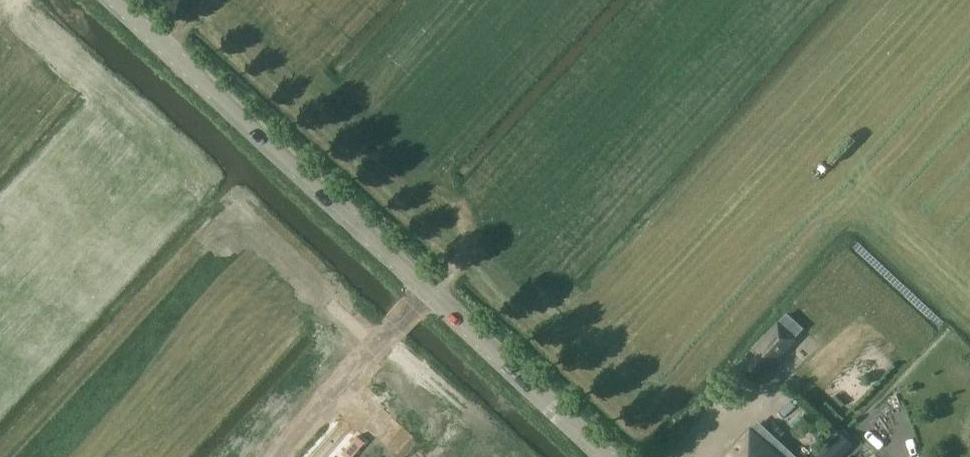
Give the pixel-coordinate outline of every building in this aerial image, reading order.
[(779,319),(735,369),(755,387),(799,337),(779,319)] [(752,428),(725,456),(783,456),(752,428)] [(817,456),(839,456),(852,444),(840,432),(817,456)]
